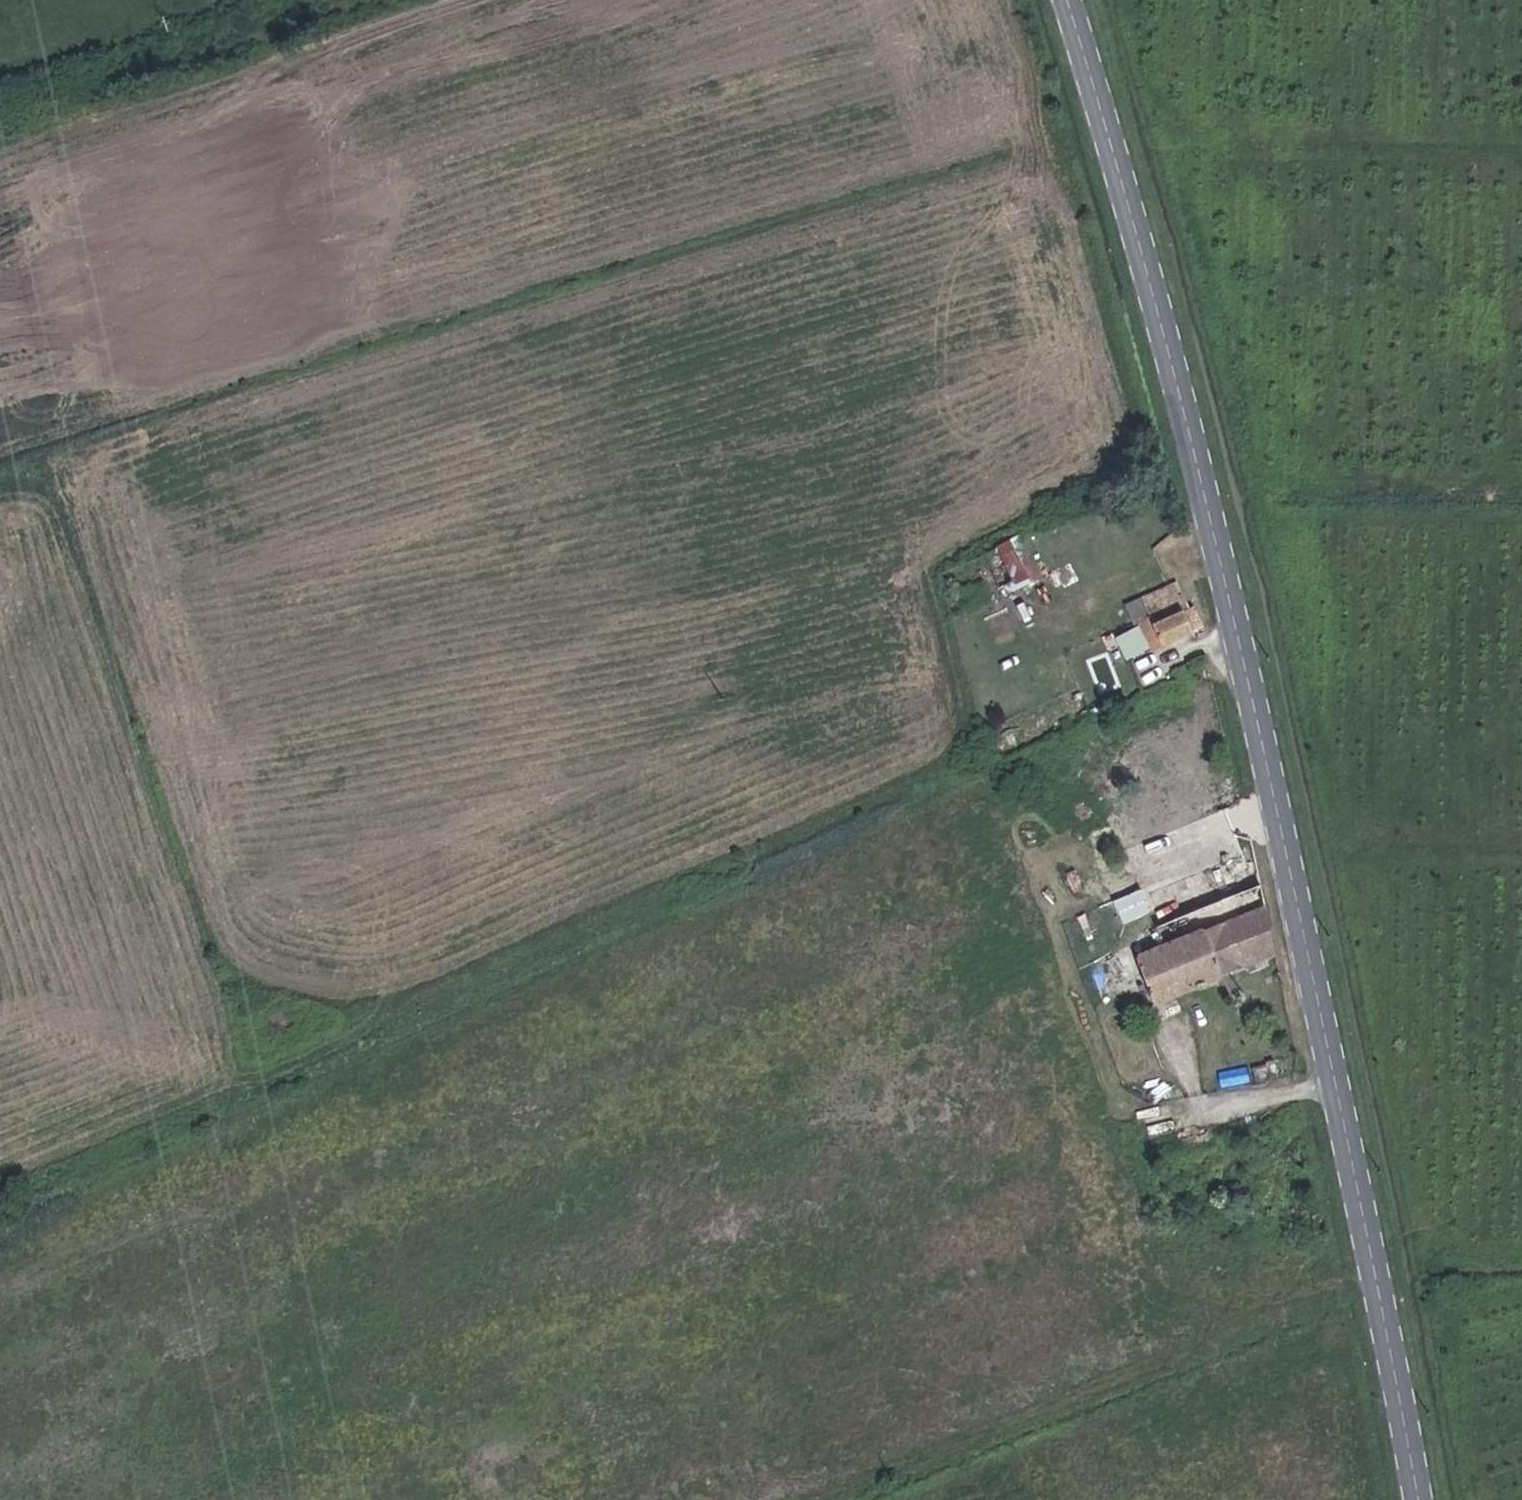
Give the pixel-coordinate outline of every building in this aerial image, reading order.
[(1025,527),(995,546),(1018,585),(1049,566),(1025,527)] [(1126,627),(1137,654),(1206,619),(1194,597),(1190,599),(1178,576),(1150,591),(1159,609),(1126,627)] [(1285,941),(1260,832),(1149,881),(1175,936),(1141,953),(1161,996),(1285,941)]
